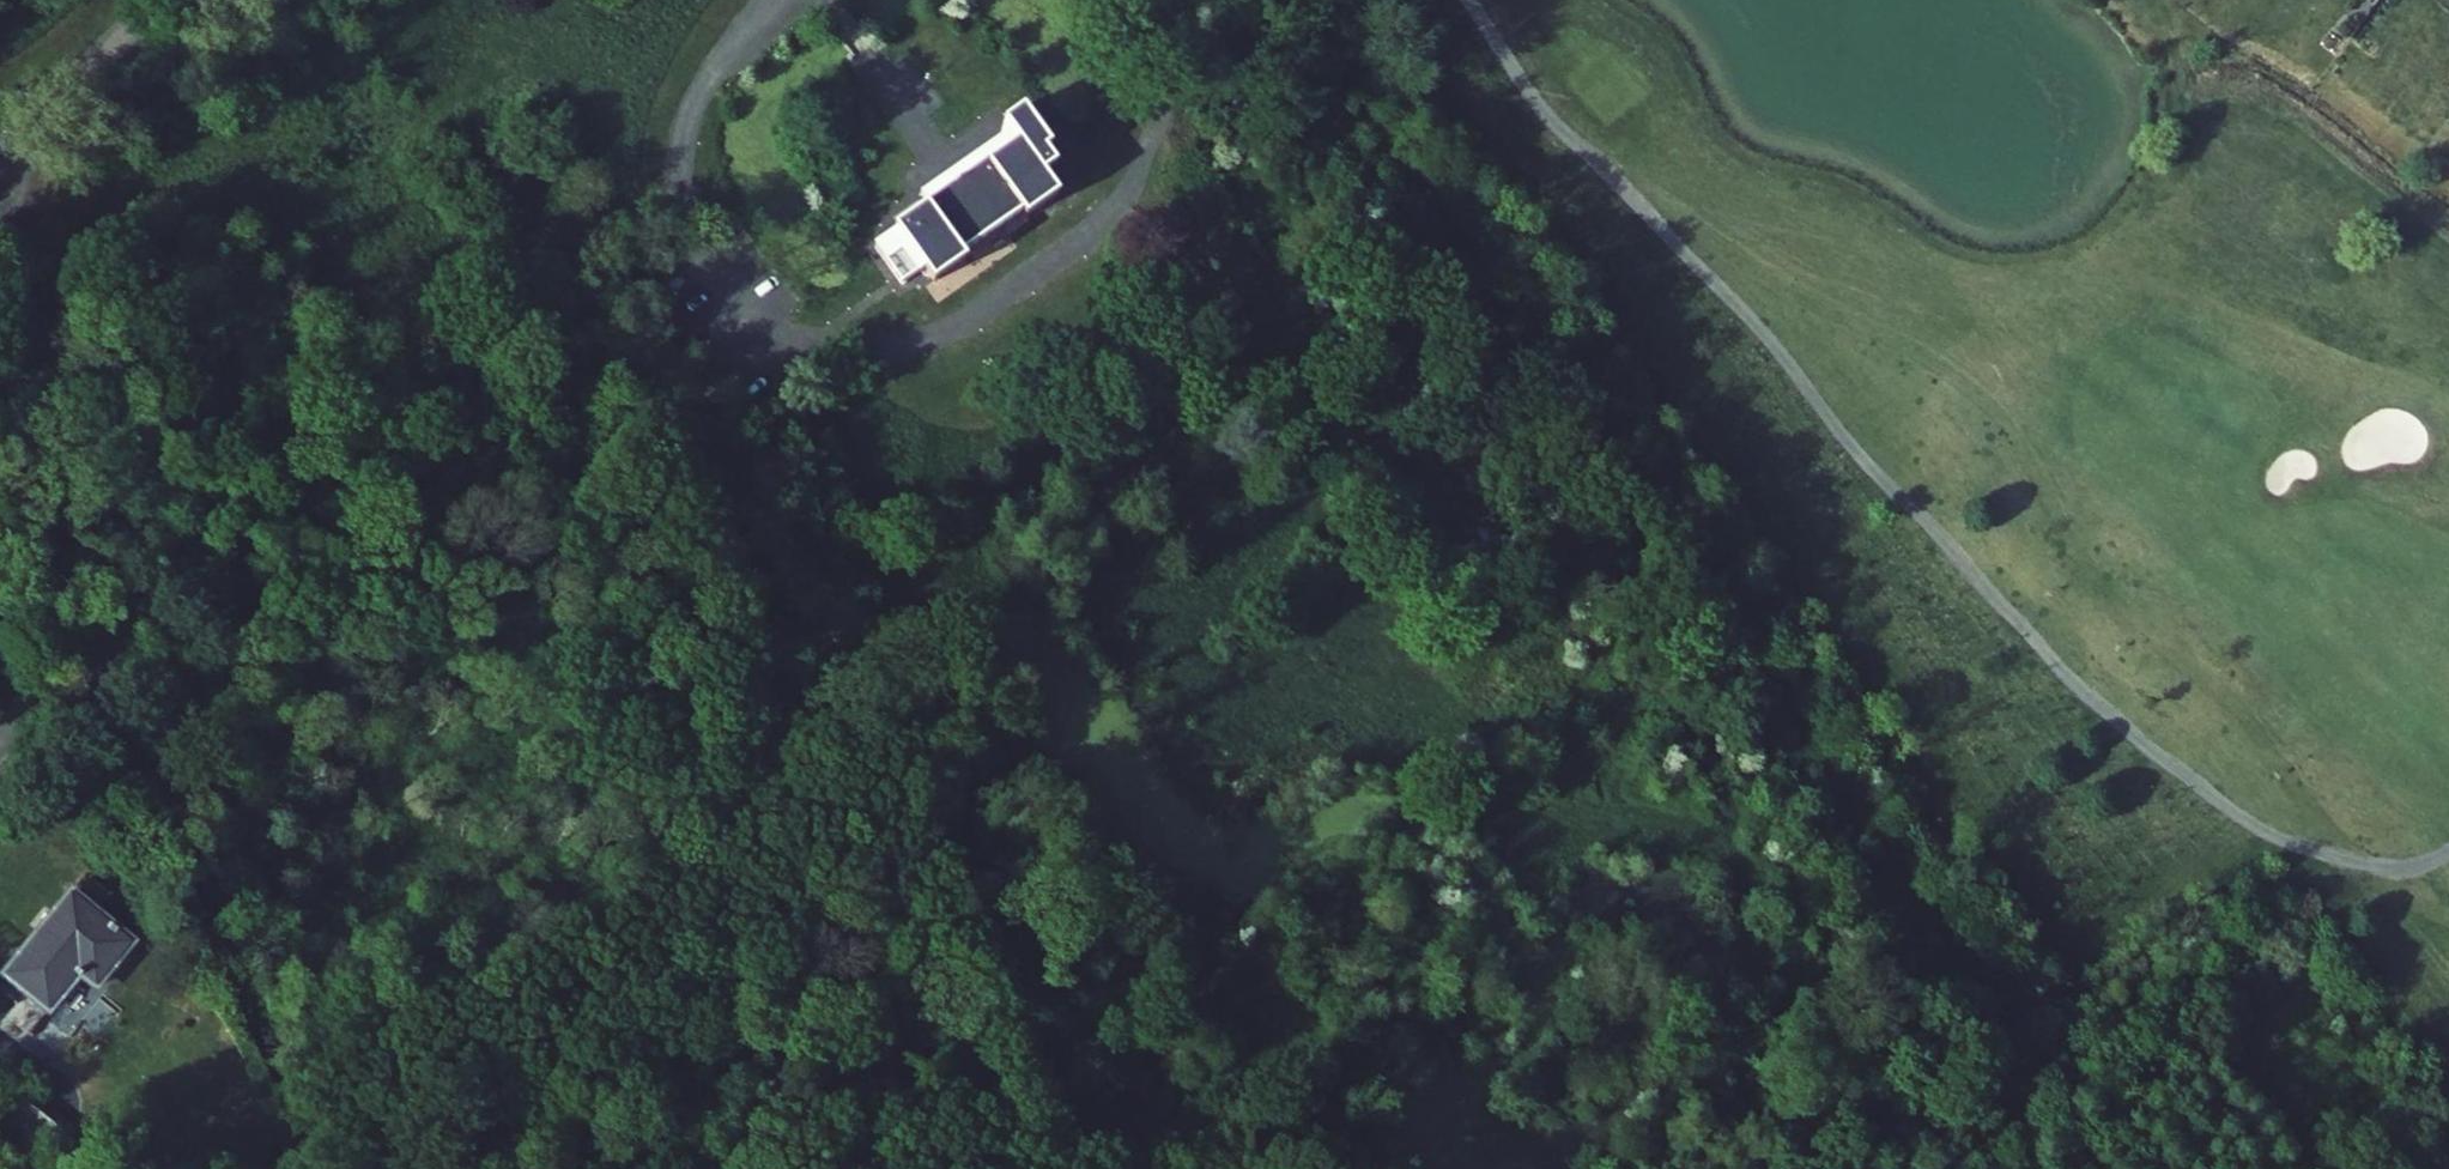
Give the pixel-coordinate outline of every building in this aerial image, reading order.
[(900,240),(942,296),(979,268),(973,261),(1032,218),(1036,224),(1070,199),(1032,148),(1054,131),(972,20),(948,38),(936,22),(888,58),(909,86),(926,73),(1017,196),(950,245),(938,229),(923,241),(915,230),(900,240)] [(19,971),(65,1008),(94,972),(110,984),(148,938),(120,915),(87,888),(19,971)]
